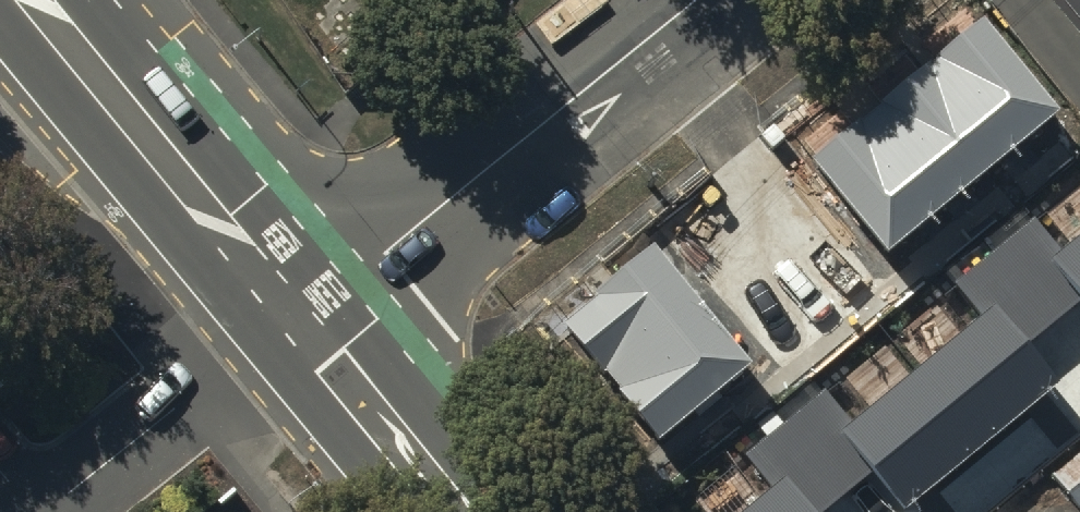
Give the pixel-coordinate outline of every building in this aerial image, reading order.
[(1059,4),(1079,29),(1079,0),(1063,0),(1059,4)] [(1003,47),(932,104),(988,173),(1059,116),(1003,47)] [(870,287),(775,175),(735,209),(733,207),(599,319),(663,393),(685,374),(721,417),(831,325),(828,323),(870,287)] [(989,250),(1051,325),(1079,301),(1079,232),(1061,248),(1033,214),(989,250)] [(1079,436),(1079,417),(1054,387),(1064,379),(1032,341),(1051,325),(989,250),(954,280),(982,314),(917,368),(1018,488),(1079,436)] [(783,422),(844,495),(873,470),(904,508),(931,486),(953,511),(989,511),(1018,488),(917,368),(855,419),(827,385),(783,422)] [(844,495),(783,422),(744,454),(772,488),(744,511),(823,511),(844,495)] [(1053,479),(1079,510),(1079,456),(1053,479)]
